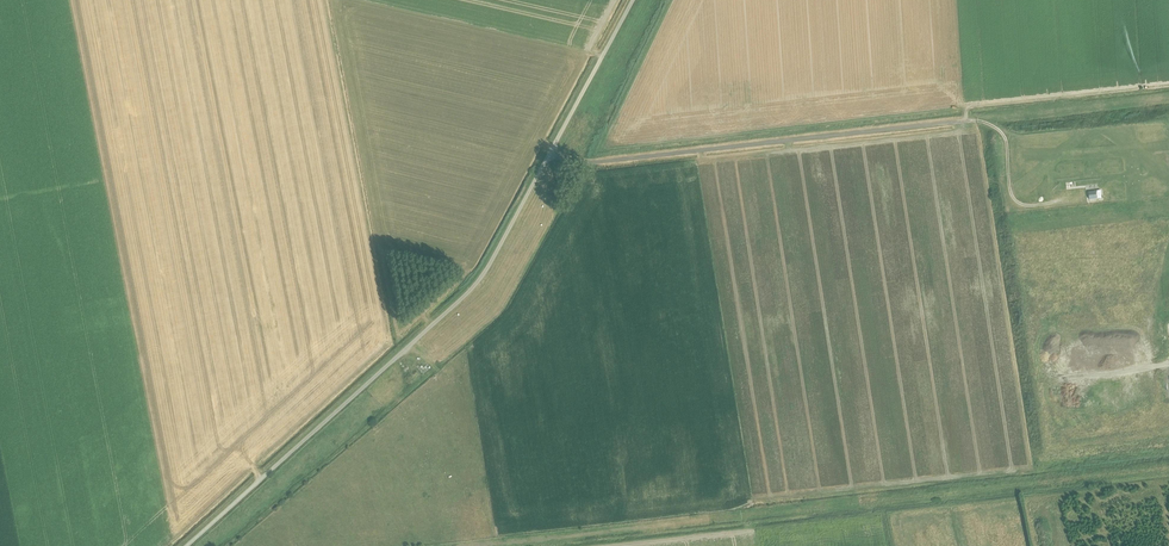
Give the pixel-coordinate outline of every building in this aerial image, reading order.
[(1101,191),(1089,192),(1090,200),(1102,198),(1101,191)]
